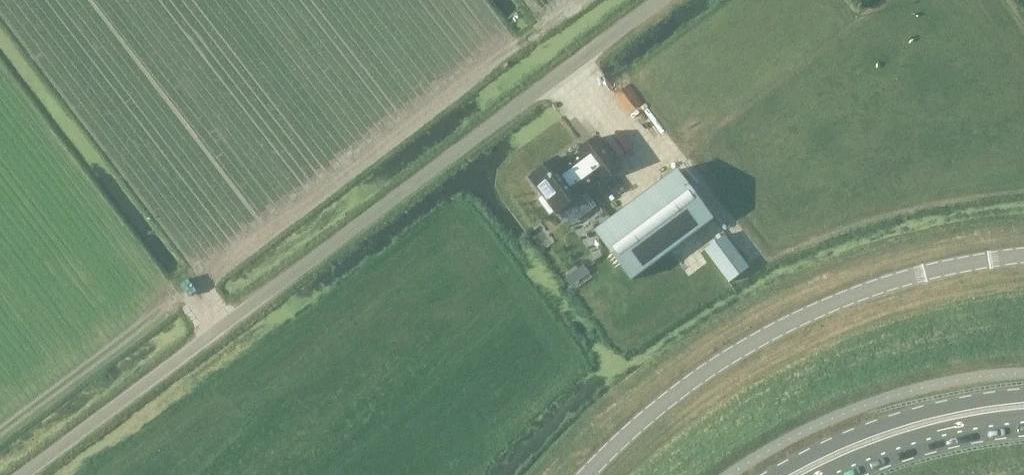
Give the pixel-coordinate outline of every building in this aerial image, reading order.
[(594,138),(576,151),(577,152),(560,165),(555,158),(528,178),(541,196),(535,200),(546,215),(551,212),(553,214),(581,193),(581,192),(598,179),(598,180),(615,167),(594,138)] [(592,231),(629,280),(710,219),(673,170),(592,231)] [(747,268),(722,236),(703,250),(728,282),(747,268)]
